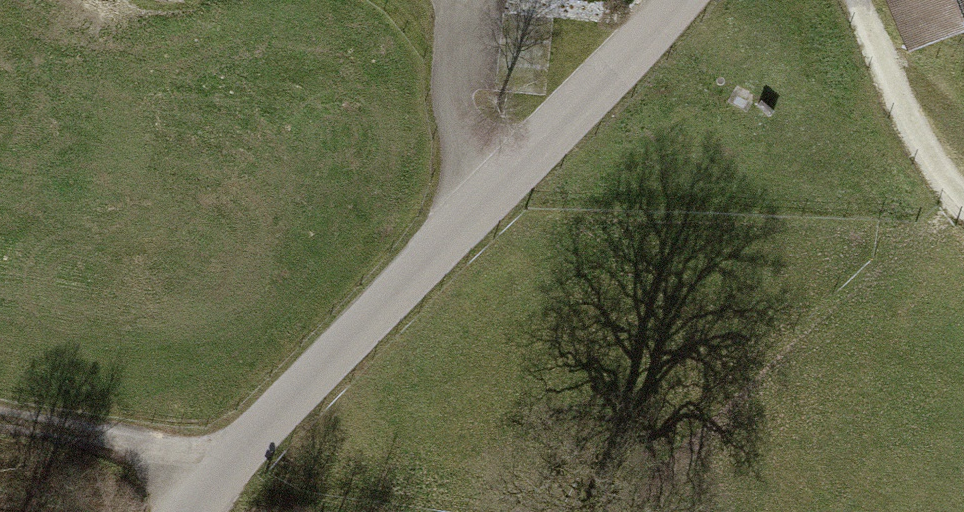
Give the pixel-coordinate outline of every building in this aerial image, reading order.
[(920,40),(963,23),(963,0),(904,0),(920,40)]
